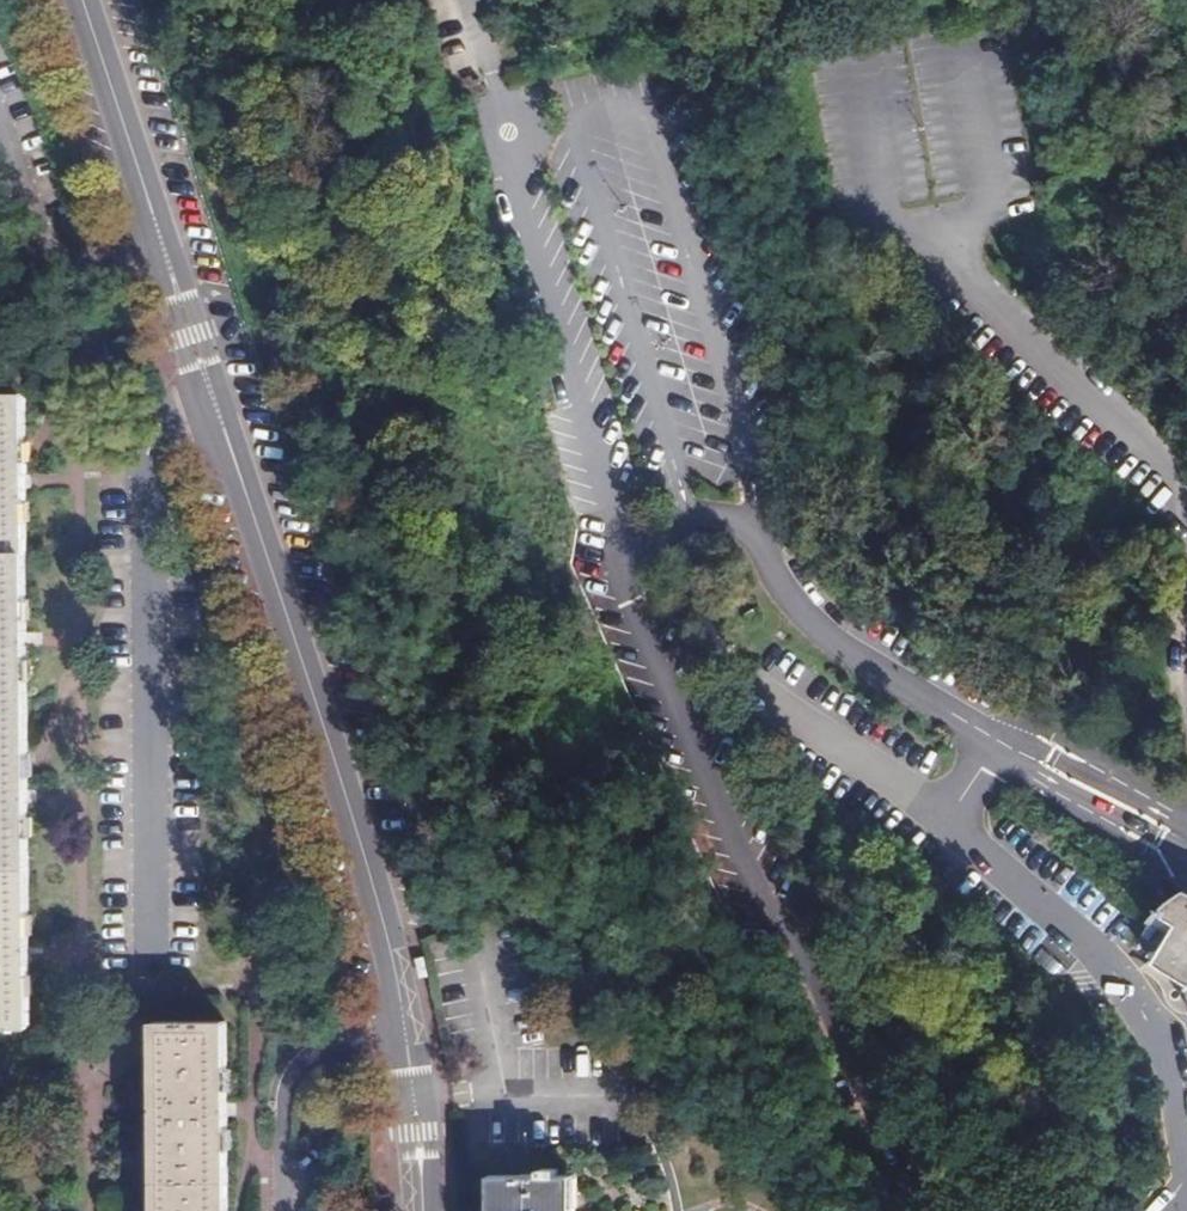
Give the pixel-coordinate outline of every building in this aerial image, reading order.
[(35,1018),(34,954),(32,795),(30,640),(29,482),(28,390),(0,390),(0,1019),(35,1018)] [(1159,911),(1157,915),(1179,926),(1158,961),(1186,978),(1186,888),(1159,911)] [(228,1113),(227,1017),(170,1017),(156,1018),(157,1113),(158,1210),(230,1210),(228,1113)] [(490,1179),(491,1210),(572,1210),(572,1178),(490,1179)]
